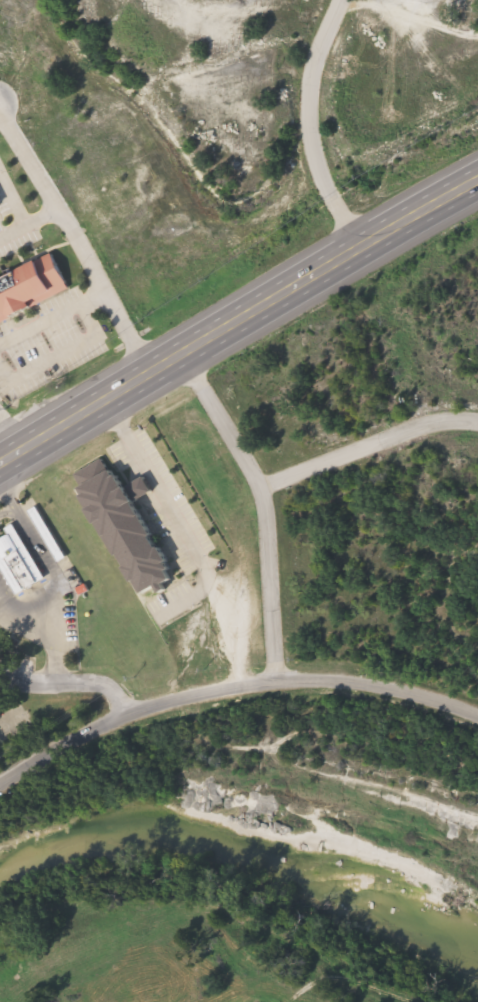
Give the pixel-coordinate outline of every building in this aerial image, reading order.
[(64,292),(0,320),(0,277),(48,256),(64,292)] [(102,455),(167,576),(132,595),(67,475),(102,455)] [(13,595),(0,572),(0,529),(11,523),(41,580),(13,595)]
